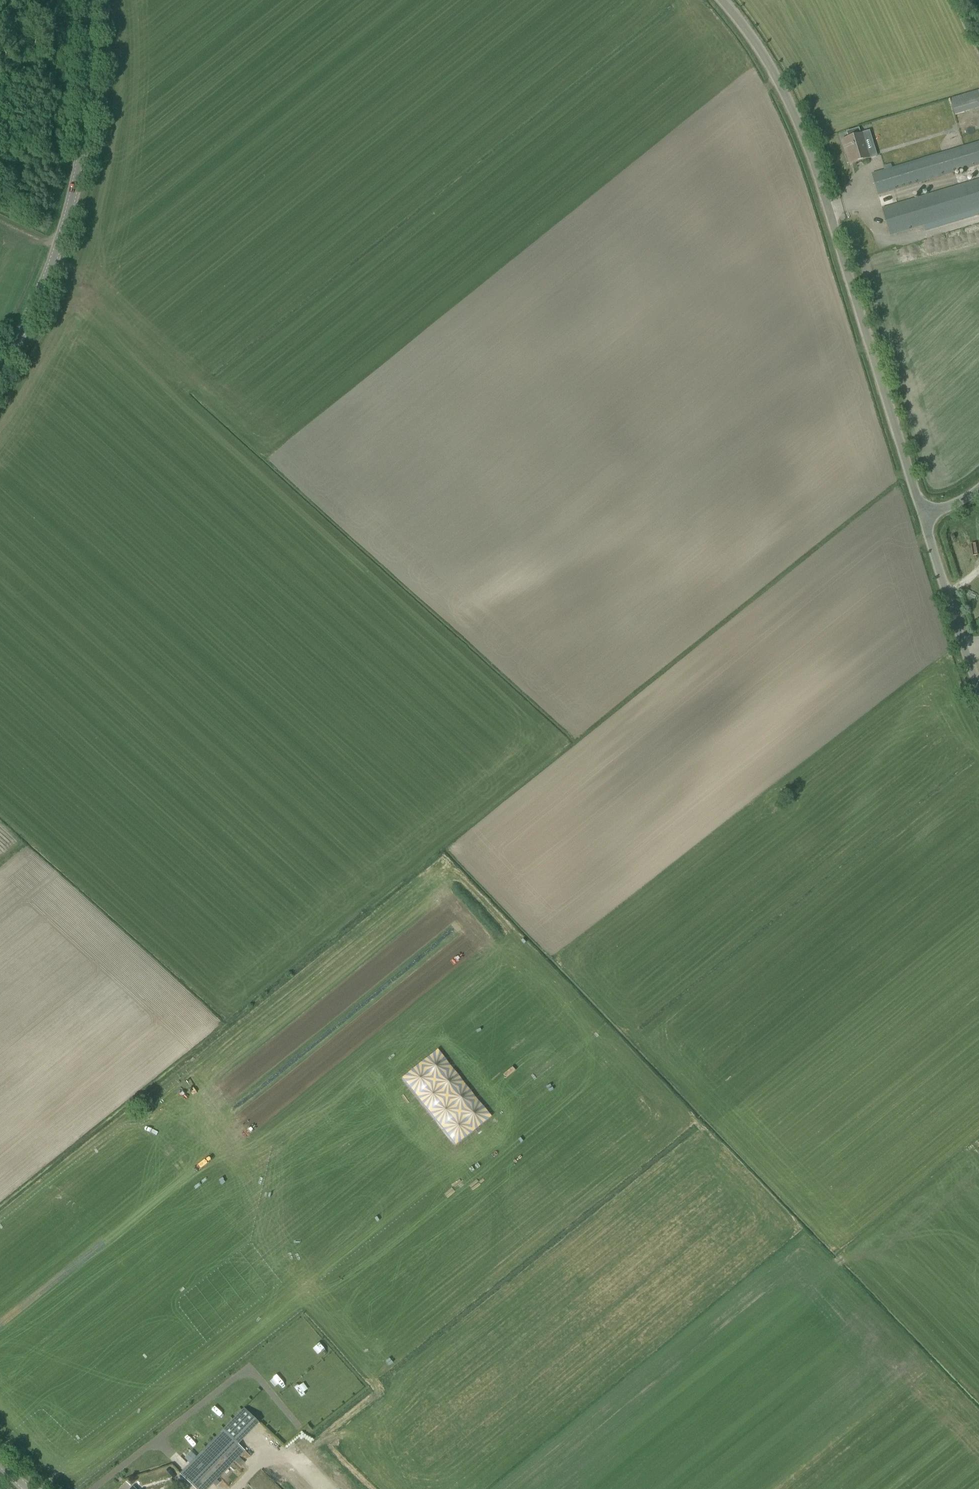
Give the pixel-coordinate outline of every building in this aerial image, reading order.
[(978,109),(978,90),(951,98),(956,115),(978,109)] [(864,150),(860,135),(860,134),(858,128),(846,132),(848,138),(842,140),(844,149),(847,148),(851,163),(869,158),(867,150),(864,150)] [(978,165),(978,142),(872,174),(878,195),(978,165)] [(966,184),(892,205),(882,208),(890,235),(900,233),(924,226),(925,231),(978,214),(978,180),(966,184)] [(947,230),(964,227),(963,221),(946,225),(947,230)] [(245,1451),(223,1430),(196,1457),(190,1464),(180,1474),(195,1488),(208,1488),(245,1451)] [(191,1452),(184,1459),(190,1464),(196,1457),(191,1452)]
